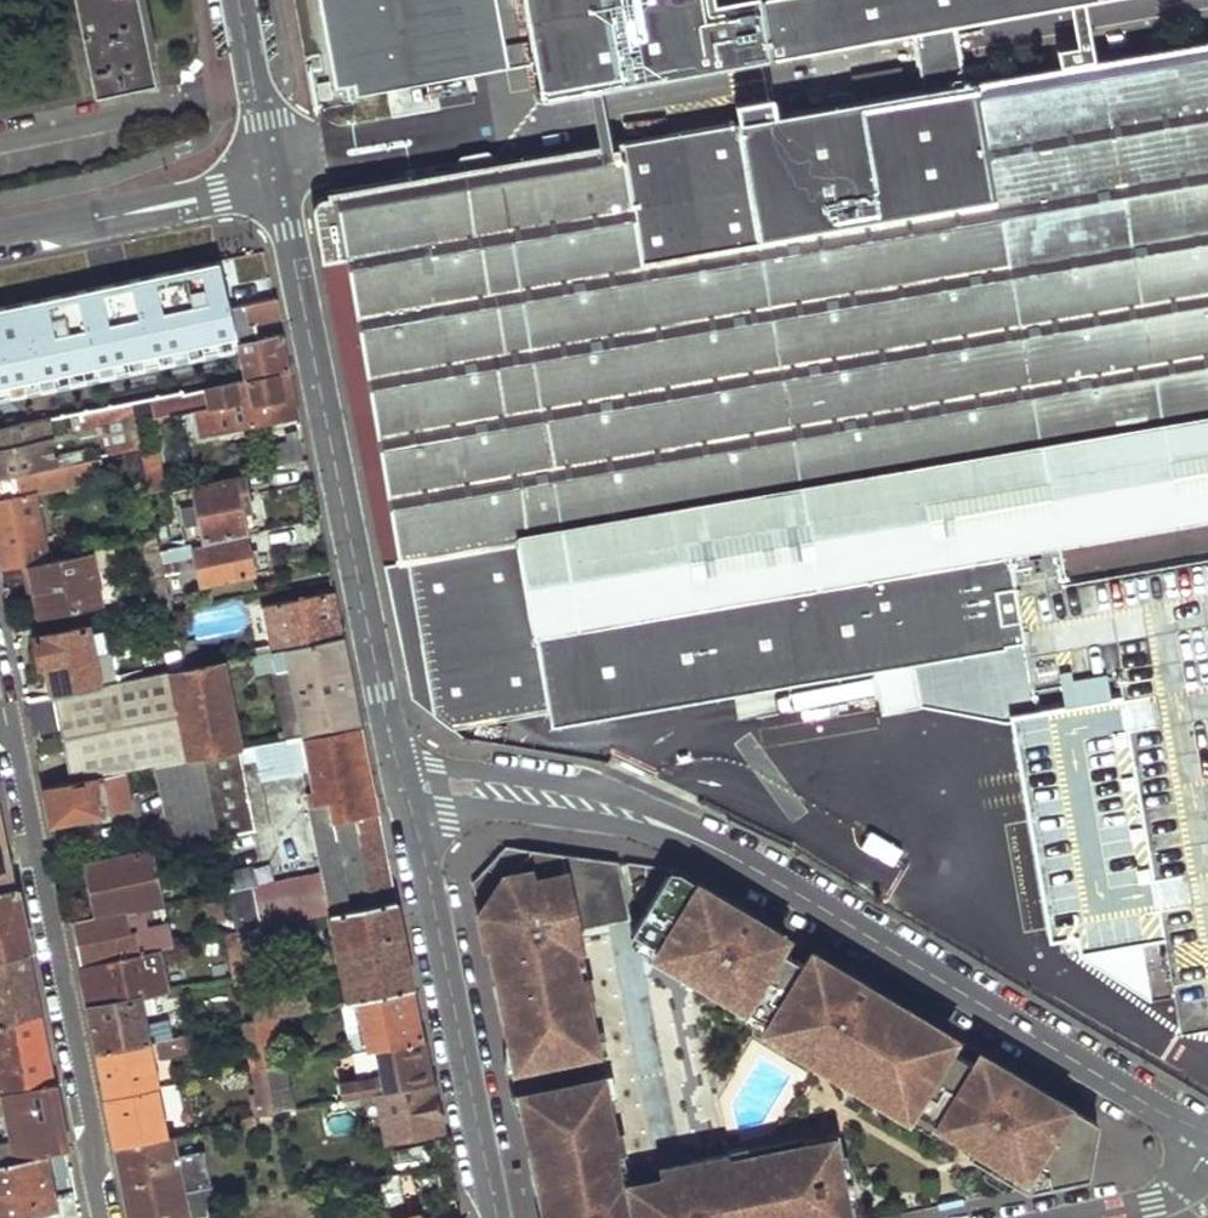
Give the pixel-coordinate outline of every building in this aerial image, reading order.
[(139,0),(74,0),(94,96),(157,82),(139,0)] [(336,101),(506,68),(493,0),(316,0),(336,101)] [(541,99),(768,57),(758,0),(523,0),(541,99)] [(768,57),(912,30),(953,21),(1067,0),(1069,0),(758,0),(768,57)] [(1060,65),(1094,59),(1090,42),(1088,43),(1086,30),(1081,0),(1069,0),(1067,0),(1072,32),(1075,46),(1057,49),(1060,65)] [(959,52),(953,21),(912,30),(917,60),(923,89),(964,82),(959,52)] [(1024,642),(1025,645),(1076,954),(1166,938),(1181,1024),(1207,1019),(1207,40),(1094,59),(1060,65),(964,82),(923,89),(777,114),(774,94),(737,101),(740,120),(334,190),(328,191),(329,198),(321,200),(315,203),(314,210),(314,219),(384,563),(518,539),(534,630),(1008,546),(1024,642)] [(221,259),(0,303),(0,395),(238,347),(237,340),(234,324),(230,305),(221,259)] [(230,305),(234,324),(245,322),(246,327),(281,319),(276,295),(230,305)] [(234,324),(237,340),(249,338),(246,327),(245,322),(234,324)] [(238,347),(245,379),(291,370),(283,331),(249,338),(237,340),(238,347)] [(245,379),(203,387),(206,405),(212,434),(300,416),(298,406),(291,370),(245,379)] [(179,392),(183,410),(206,405),(203,387),(179,392)] [(158,396),(161,414),(183,410),(179,392),(158,396)] [(134,401),(137,415),(151,413),(148,398),(134,401)] [(78,412),(80,428),(134,418),(130,401),(78,412)] [(81,458),(79,449),(66,452),(65,446),(54,448),(49,417),(0,427),(0,476),(81,458)] [(105,441),(108,453),(122,450),(139,446),(137,435),(105,441)] [(273,447),(277,464),(308,458),(305,442),(273,447)] [(139,446),(122,450),(127,470),(118,471),(123,496),(148,490),(142,457),(139,446)] [(108,453),(111,473),(118,471),(127,470),(122,450),(108,453)] [(142,457),(148,490),(165,487),(160,454),(142,457)] [(1,570),(31,564),(49,560),(35,490),(89,478),(85,458),(81,458),(0,476),(0,563),(1,570)] [(204,521),(206,535),(244,527),(239,502),(250,499),(246,473),(197,483),(200,500),(183,504),(186,523),(204,521)] [(154,520),(159,548),(184,543),(178,516),(154,520)] [(169,590),(170,597),(179,595),(176,581),(199,576),(200,581),(252,572),(245,532),(184,543),(159,548),(169,590)] [(518,539),(384,563),(411,697),(453,728),(550,708),(534,630),(518,539)] [(1008,546),(534,630),(550,708),(551,714),(557,721),(566,722),(1006,648),(1006,645),(1024,642),(1008,546)] [(49,560),(31,564),(39,614),(97,603),(86,552),(49,560)] [(264,603),(272,647),(342,632),(338,611),(334,589),(264,603)] [(128,618),(173,608),(170,597),(169,590),(124,600),(128,618)] [(46,662),(53,692),(116,678),(106,626),(87,629),(86,624),(34,634),(38,663),(46,662)] [(279,739),(281,739),(360,723),(356,704),(350,674),(342,632),(272,647),(254,650),(260,673),(271,671),(294,666),(304,717),(289,720),(290,728),(283,730),(277,731),(279,739)] [(86,753),(91,776),(120,770),(159,762),(203,754),(241,747),(222,656),(116,678),(53,692),(27,697),(34,735),(59,729),(64,756),(86,753)] [(294,666),(271,671),(283,730),(290,728),(289,720),(304,717),(294,666)] [(281,739),(287,777),(329,769),(367,761),(360,723),(281,739)] [(203,754),(219,834),(255,827),(260,826),(241,747),(203,754)] [(64,756),(69,780),(91,776),(86,753),(64,756)] [(159,762),(175,844),(219,834),(203,754),(159,762)] [(326,776),(328,786),(371,777),(369,767),(367,761),(329,769),(331,776),(326,776)] [(45,784),(52,821),(126,805),(120,770),(91,776),(69,780),(45,784)] [(306,791),(313,822),(378,809),(371,777),(328,786),(306,791)] [(237,931),(251,928),(324,912),(330,911),(395,897),(387,854),(378,809),(313,822),(324,879),(231,899),(237,931)] [(219,834),(220,840),(256,833),(255,827),(219,834)] [(256,833),(220,840),(226,873),(263,866),(256,833)] [(16,886),(8,841),(0,843),(0,889),(16,886)] [(618,862),(506,846),(472,882),(486,948),(492,947),(498,978),(492,980),(500,1016),(505,1015),(511,1043),(510,1043),(515,1069),(596,1052),(585,999),(590,998),(586,977),(576,979),(570,950),(580,948),(576,930),(628,920),(618,862)] [(73,925),(80,963),(166,945),(169,944),(164,920),(154,869),(152,855),(151,849),(87,862),(100,918),(73,925)] [(163,852),(152,855),(154,869),(165,867),(163,852)] [(927,1019),(811,950),(803,963),(778,948),(786,935),(678,870),(669,869),(632,931),(659,947),(655,953),(684,971),(713,988),(740,1004),(819,1052),(826,1056),(940,1124),(934,1134),(969,1155),(975,1145),(994,1157),(988,1167),(1025,1189),(1088,1176),(1097,1122),(980,1051),(973,1062),(920,1030),(927,1019)] [(29,951),(16,886),(0,889),(0,957),(29,951)] [(330,911),(347,998),(355,996),(413,984),(409,963),(400,919),(395,897),(330,911)] [(251,928),(254,940),(328,926),(324,912),(251,928)] [(164,920),(169,944),(182,942),(177,918),(164,920)] [(247,976),(248,982),(252,981),(263,979),(254,940),(251,928),(237,931),(247,976)] [(226,933),(235,978),(247,976),(237,931),(226,933)] [(80,963),(98,1050),(148,1039),(139,992),(154,989),(174,986),(166,945),(80,963)] [(586,977),(580,948),(570,950),(576,979),(586,977)] [(41,1017),(29,951),(0,957),(0,1025),(41,1017)] [(713,988),(684,971),(679,980),(707,998),(713,988)] [(248,982),(256,1016),(270,1013),(308,1006),(303,976),(253,985),(252,981),(248,982)] [(355,996),(365,1045),(376,1042),(423,1033),(418,1010),(413,984),(355,996)] [(154,989),(139,992),(148,1039),(164,1036),(154,989)] [(347,998),(340,999),(351,1047),(365,1045),(355,996),(347,998)] [(819,1052),(740,1004),(734,1014),(813,1062),(819,1052)] [(261,1042),(265,1063),(278,1062),(270,1013),(256,1016),(261,1042)] [(54,1082),(41,1017),(0,1025),(0,1092),(54,1082)] [(98,1050),(107,1096),(157,1087),(151,1056),(184,1050),(180,1033),(164,1036),(148,1039),(98,1050)] [(355,1078),(359,1095),(432,1080),(428,1058),(423,1033),(376,1042),(383,1072),(355,1078)] [(246,1044),(251,1067),(265,1063),(261,1042),(246,1044)] [(934,1134),(940,1124),(826,1056),(820,1065),(934,1134)] [(265,1063),(275,1113),(294,1109),(284,1060),(278,1062),(265,1063)] [(251,1067),(261,1116),(275,1113),(265,1063),(251,1067)] [(379,1101),(387,1137),(442,1127),(437,1105),(432,1080),(359,1095),(344,1099),(346,1108),(379,1101)] [(601,1080),(520,1096),(525,1121),(527,1121),(533,1150),(527,1151),(534,1187),(540,1186),(546,1217),(542,1217),(855,1217),(837,1132),(746,1150),(692,1161),(702,1209),(676,1214),(667,1210),(663,1194),(631,1201),(629,1190),(619,1192),(612,1155),(622,1154),(617,1132),(612,1133),(601,1080)] [(45,1153),(67,1149),(54,1082),(0,1092),(0,1110),(6,1109),(11,1141),(0,1143),(0,1161),(45,1153)] [(117,1144),(166,1134),(157,1087),(107,1096),(117,1144)] [(255,1117),(257,1125),(277,1122),(275,1113),(261,1116),(255,1117)] [(132,1217),(164,1217),(203,1209),(198,1183),(210,1180),(203,1146),(172,1152),(169,1133),(166,1134),(117,1144),(132,1217)] [(994,1157),(975,1145),(969,1155),(988,1167),(994,1157)] [(56,1217),(45,1153),(0,1161),(0,1217),(53,1217),(56,1217)] [(629,1190),(622,1154),(612,1155),(619,1192),(629,1190)] [(702,1209),(692,1161),(659,1168),(661,1183),(629,1190),(631,1201),(663,1194),(667,1210),(676,1214),(702,1209)] [(415,1215),(406,1216),(398,1170),(379,1174),(388,1217),(416,1217),(415,1215)] [(226,1217),(245,1217),(244,1212),(249,1211),(247,1202),(224,1207),(226,1217)]
